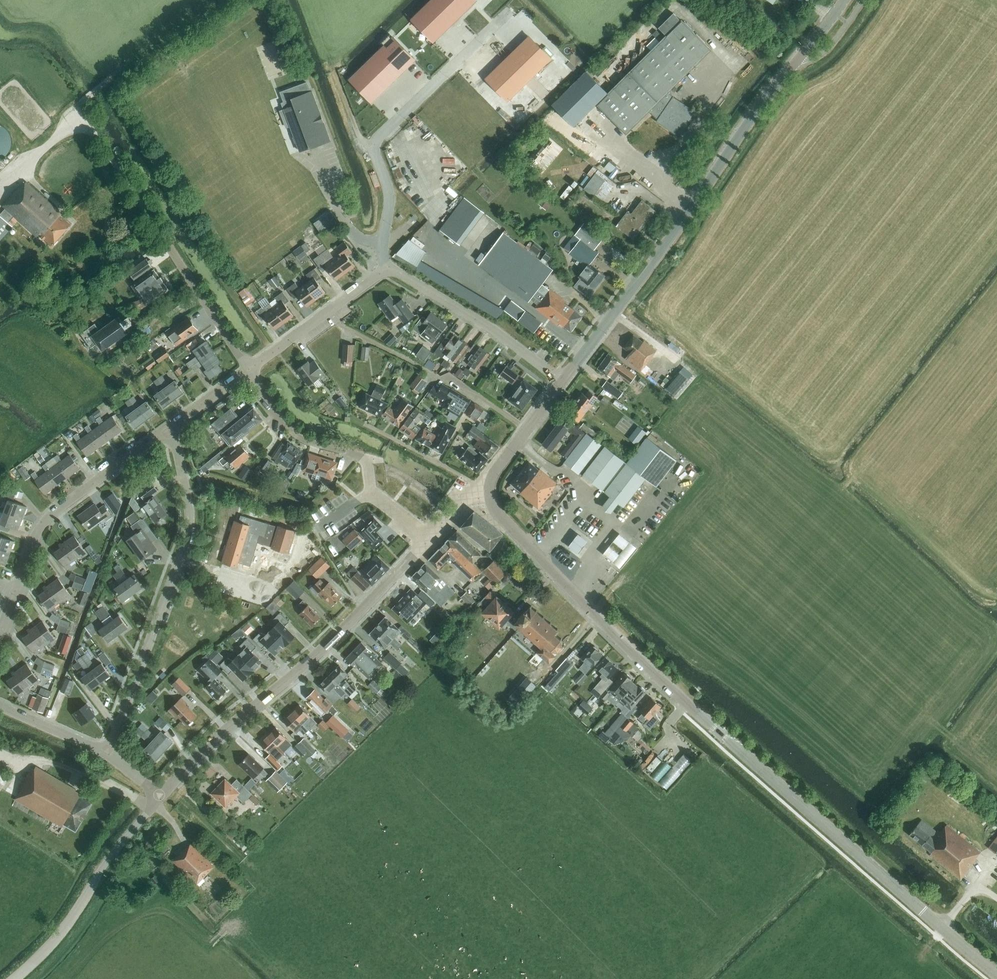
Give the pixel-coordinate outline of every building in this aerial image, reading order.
[(433,41),(474,0),(431,0),(412,19),(433,41)] [(667,35),(648,54),(613,89),(609,93),(586,71),(552,104),(574,126),(596,105),(626,134),(625,133),(648,110),(657,119),(656,121),(679,136),(696,112),(673,96),(673,97),(667,91),(710,49),(711,50),(681,19),(681,20),(673,13),(659,27),(667,35)] [(504,23),(517,29),(520,23),(507,17),(504,23)] [(393,37),(350,79),(371,101),(414,59),(393,37)] [(550,58),(529,37),(486,79),(507,100),(550,58)] [(477,75),(474,80),(483,87),(487,83),(477,75)] [(296,141),(300,151),(310,147),(310,148),(318,145),(318,146),(323,144),(323,143),(330,140),(312,91),(311,92),(307,82),(281,92),(284,102),(282,103),(284,109),(280,111),(286,127),(290,125),(294,137),(295,142),(296,141)] [(2,158),(4,156),(7,154),(8,152),(10,149),(11,146),(11,143),(11,139),(11,136),(9,133),(8,130),(5,128),(3,126),(0,124),(0,159),(2,158)] [(617,164),(610,159),(605,166),(611,172),(617,164)] [(593,196),(605,180),(596,172),(583,188),(593,196)] [(18,219),(37,236),(38,234),(52,246),(71,224),(61,215),(62,214),(26,182),(21,188),(20,187),(3,206),(6,208),(0,214),(0,239),(12,226),(18,219)] [(544,195),(540,201),(547,207),(552,201),(544,195)] [(484,211),(465,197),(440,229),(460,243),(484,211)] [(656,211),(642,200),(631,213),(628,210),(616,226),(633,239),(656,211)] [(320,232),(337,220),(331,211),(314,223),(320,232)] [(581,279),(576,285),(588,295),(593,288),(594,289),(605,275),(594,266),(590,263),(598,252),(594,249),(603,237),(584,223),(564,248),(570,252),(570,253),(587,266),(579,276),(581,279)] [(479,264),(509,288),(528,302),(533,296),(540,301),(535,308),(558,325),(560,323),(571,332),(582,316),(564,303),(565,301),(549,289),(544,295),(537,290),(552,270),(503,232),(479,264)] [(409,238),(392,256),(499,319),(501,315),(418,266),(427,251),(409,238)] [(334,258),(345,273),(355,266),(347,255),(352,251),(345,241),(336,248),(340,254),(334,258)] [(308,254),(311,259),(317,255),(314,251),(312,247),(311,248),(306,242),(301,245),(305,250),(308,254)] [(304,257),(308,254),(305,250),(301,245),(293,251),(299,260),(304,257)] [(552,255),(547,251),(542,257),(548,261),(552,255)] [(336,280),(345,273),(334,258),(329,262),(325,256),(316,262),(323,271),(327,268),(336,280)] [(144,276),(153,270),(151,267),(152,266),(151,264),(153,263),(150,259),(148,261),(147,258),(128,271),(134,279),(142,274),(144,276)] [(305,284),(316,299),(325,292),(317,280),(321,277),(314,268),(306,274),(310,280),(305,284)] [(155,270),(154,269),(153,270),(144,276),(132,285),(142,299),(138,301),(143,307),(168,289),(168,288),(163,281),(163,280),(161,277),(160,277),(155,270)] [(281,284),(275,276),(269,280),(275,288),(281,284)] [(306,306),(316,299),(305,284),(299,288),(295,282),(287,288),(294,298),(299,295),(306,306)] [(243,299),(247,305),(255,299),(246,287),(239,292),(244,299),(243,299)] [(81,297),(84,302),(97,296),(94,291),(81,297)] [(275,299),(270,303),(284,322),(294,315),(285,304),(289,300),(283,291),(274,297),(275,299)] [(399,307),(390,295),(378,303),(390,320),(398,314),(404,322),(414,315),(405,303),(399,307)] [(169,317),(182,308),(177,300),(164,310),(169,317)] [(541,322),(512,300),(504,310),(518,320),(534,332),(541,322)] [(284,322),(270,303),(264,307),(263,306),(255,312),(262,321),(266,317),(275,329),(284,322)] [(431,313),(426,319),(423,316),(414,329),(421,334),(433,342),(439,335),(446,324),(431,313)] [(86,341),(91,348),(96,345),(95,344),(97,343),(102,350),(130,330),(127,326),(132,322),(128,317),(123,320),(120,315),(99,330),(98,328),(95,323),(81,333),(86,341)] [(184,338),(197,329),(189,318),(176,327),(175,325),(166,331),(172,338),(180,332),(184,339),(185,338),(184,338)] [(415,321),(413,319),(400,328),(403,332),(415,321)] [(397,337),(392,332),(384,340),(389,345),(397,337)] [(448,356),(450,358),(456,349),(463,341),(454,334),(450,339),(447,336),(435,352),(442,357),(445,354),(448,356)] [(633,334),(623,347),(630,352),(625,358),(660,386),(666,378),(665,378),(675,366),(664,357),(654,369),(647,363),(652,356),(656,350),(644,340),(642,342),(633,334)] [(194,370),(204,363),(215,354),(206,341),(194,350),(198,356),(189,362),(194,370)] [(459,364),(463,359),(462,359),(471,347),(463,341),(456,349),(450,358),(459,364)] [(462,359),(463,359),(471,366),(483,349),(475,342),(471,347),(462,359)] [(352,361),(353,345),(344,344),(343,360),(344,360),(352,361)] [(434,353),(424,345),(416,354),(427,362),(434,353)] [(368,360),(370,347),(363,346),(361,359),(368,360)] [(170,354),(166,348),(154,356),(158,362),(170,354)] [(492,356),(483,349),(471,366),(480,372),(492,356)] [(608,353),(598,368),(612,379),(617,372),(630,383),(636,375),(617,361),(618,360),(608,353)] [(204,363),(208,369),(205,371),(210,378),(222,370),(217,363),(220,361),(215,354),(204,363)] [(158,363),(154,357),(145,364),(149,369),(158,363)] [(320,377),(325,373),(315,360),(310,364),(308,361),(297,369),(309,385),(320,377)] [(513,384),(519,375),(506,366),(500,374),(513,384)] [(464,370),(459,367),(455,374),(461,378),(464,374),(464,373),(462,372),(464,370)] [(158,378),(174,399),(183,392),(175,380),(169,384),(162,375),(158,378)] [(193,382),(189,377),(183,381),(187,386),(193,382)] [(164,407),(174,399),(158,378),(154,380),(161,390),(155,395),(164,407)] [(419,392),(427,382),(422,378),(414,388),(419,392)] [(522,410),(537,389),(524,379),(508,400),(522,410)] [(603,389),(605,391),(606,390),(613,394),(617,389),(606,382),(603,387),(604,388),(603,389)] [(460,417),(471,400),(451,388),(451,389),(442,383),(439,388),(434,385),(429,392),(443,400),(443,399),(447,401),(444,407),(460,416),(460,417)] [(381,417),(382,415),(388,404),(380,400),(385,389),(376,385),(371,395),(366,393),(359,406),(381,417)] [(576,400),(588,409),(597,397),(589,390),(585,395),(582,392),(576,400)] [(129,399),(145,420),(155,413),(146,401),(141,405),(134,395),(129,399)] [(610,400),(604,395),(601,400),(606,404),(610,400)] [(342,408),(347,404),(341,396),(336,400),(342,408)] [(391,403),(382,415),(399,427),(414,406),(410,403),(403,398),(395,409),(393,407),(394,405),(391,403)] [(135,427),(145,420),(129,399),(126,401),(133,411),(127,416),(135,427)] [(578,422),(588,409),(576,400),(570,408),(573,410),(570,415),(574,418),(578,422)] [(483,418),(486,413),(483,410),(484,409),(475,403),(467,415),(476,421),(480,415),(483,418)] [(230,447),(263,419),(254,408),(241,418),(232,407),(211,424),(230,447)] [(425,422),(429,418),(416,408),(400,428),(413,438),(420,428),(416,424),(420,419),(425,422)] [(435,414),(428,409),(425,413),(432,419),(435,414)] [(100,425),(111,438),(122,430),(112,416),(104,422),(100,416),(96,418),(96,419),(100,425)] [(561,454),(566,458),(585,433),(567,419),(564,425),(576,434),(561,454)] [(438,424),(433,433),(437,435),(430,446),(442,453),(456,427),(446,421),(445,421),(442,427),(438,424)] [(486,426),(481,422),(477,426),(483,431),(486,426)] [(559,422),(551,433),(559,439),(568,428),(559,422)] [(597,432),(584,422),(581,426),(594,436),(597,432)] [(85,427),(89,433),(99,447),(111,438),(100,425),(92,430),(88,424),(85,427)] [(489,458),(499,446),(473,426),(468,431),(479,440),(474,446),(489,458)] [(638,426),(628,438),(637,444),(646,432),(638,426)] [(437,435),(433,433),(424,428),(416,439),(430,446),(437,435)] [(74,434),(71,430),(65,434),(68,438),(74,434)] [(99,447),(89,433),(81,439),(77,433),(73,435),(78,441),(77,441),(87,455),(99,447)] [(551,433),(543,444),(551,450),(559,439),(551,433)] [(564,462),(579,473),(582,469),(585,471),(583,474),(610,496),(603,505),(606,510),(610,511),(618,502),(624,506),(645,478),(656,487),(676,460),(647,437),(626,463),(605,446),(604,447),(587,433),(576,446),(564,462)] [(73,447),(63,435),(57,440),(66,452),(73,447)] [(292,468),(303,452),(288,442),(286,445),(282,442),(272,457),(283,464),(284,463),(292,468)] [(235,467),(250,455),(241,444),(227,456),(222,450),(201,468),(204,472),(219,460),(223,465),(230,460),(235,467)] [(469,446),(468,447),(465,445),(464,447),(462,446),(456,454),(460,457),(460,458),(477,472),(488,459),(480,452),(479,454),(469,446)] [(58,463),(68,477),(80,468),(75,462),(72,458),(70,454),(62,460),(57,455),(54,457),(58,463)] [(336,463),(308,454),(303,470),(313,474),(313,472),(331,478),(336,463)] [(37,458),(41,463),(45,460),(41,455),(37,458)] [(266,470),(272,461),(265,457),(259,466),(266,470)] [(529,462),(511,483),(521,492),(520,493),(538,508),(552,492),(550,491),(557,483),(539,469),(539,470),(529,462)] [(47,471),(57,485),(68,477),(58,463),(50,469),(46,463),(42,466),(47,471)] [(31,477),(23,466),(18,469),(25,480),(31,477)] [(242,470),(238,476),(246,481),(249,476),(242,470)] [(295,473),(291,470),(287,476),(291,479),(295,473)] [(57,485),(47,471),(39,477),(35,471),(31,474),(35,480),(45,494),(57,485)] [(158,490),(152,482),(148,485),(139,492),(146,502),(143,504),(156,522),(167,514),(152,494),(158,490)] [(18,488),(3,483),(0,493),(15,498),(18,488)] [(121,502),(113,492),(104,499),(112,510),(116,516),(120,505),(121,502)] [(4,513),(4,511),(23,518),(27,507),(8,500),(5,508),(0,506),(0,511),(4,513)] [(107,520),(112,516),(104,505),(99,509),(95,504),(78,516),(88,529),(104,517),(107,520)] [(4,513),(1,519),(0,519),(0,528),(8,531),(10,527),(18,530),(23,518),(4,511),(4,513)] [(490,550),(503,533),(474,511),(461,527),(490,550)] [(289,552),(296,531),(269,523),(269,524),(241,516),(240,522),(235,520),(222,562),(237,567),(239,561),(250,565),(257,541),(272,546),(272,547),(289,552)] [(374,548),(384,539),(377,531),(382,526),(374,517),(359,531),(367,539),(366,540),(374,548)] [(142,559),(156,549),(157,550),(146,534),(151,530),(143,519),(141,518),(131,525),(136,533),(127,539),(142,559)] [(579,526),(569,539),(579,547),(589,534),(579,526)] [(363,538),(355,529),(343,540),(351,549),(363,538)] [(463,552),(472,561),(473,562),(482,554),(457,530),(449,538),(463,552)] [(74,535),(64,543),(75,559),(81,555),(83,557),(87,554),(74,535)] [(10,553),(14,541),(0,536),(0,550),(10,553)] [(454,561),(463,552),(449,538),(429,559),(438,569),(449,559),(453,563),(454,561)] [(623,550),(613,542),(609,546),(619,555),(613,562),(621,569),(637,549),(629,542),(623,550)] [(75,559),(64,543),(60,546),(61,548),(55,552),(66,569),(71,565),(69,564),(75,559)] [(93,558),(98,554),(90,544),(85,548),(93,558)] [(10,553),(0,550),(0,562),(6,564),(10,553)] [(472,561),(463,552),(454,561),(473,581),(482,571),(472,561)] [(360,572),(359,571),(355,574),(352,576),(355,579),(354,581),(364,590),(371,583),(372,585),(390,567),(377,555),(360,572)] [(320,573),(329,564),(322,557),(313,566),(320,573)] [(496,558),(494,560),(482,570),(495,583),(506,574),(505,573),(508,570),(496,558)] [(427,593),(433,598),(441,606),(455,591),(425,563),(413,576),(428,591),(427,592),(428,593),(427,593)] [(117,572),(133,593),(143,586),(134,574),(128,578),(118,564),(114,567),(117,572)] [(123,600),(133,593),(117,572),(114,575),(120,584),(114,588),(123,600)] [(74,581),(84,585),(86,579),(76,575),(72,573),(69,577),(74,581)] [(495,583),(490,577),(483,583),(489,589),(495,583)] [(58,578),(48,586),(60,602),(66,598),(67,599),(71,596),(58,578)] [(320,579),(310,589),(316,595),(319,592),(332,606),(342,596),(329,582),(326,585),(320,579)] [(305,591),(294,580),(287,587),(297,598),(305,591)] [(84,585),(74,581),(72,587),(82,590),(84,585)] [(92,583),(86,581),(83,589),(89,591),(92,583)] [(59,623),(58,624),(68,628),(70,622),(60,618),(61,617),(54,606),(60,602),(48,586),(44,588),(45,590),(39,595),(51,611),(53,613),(50,617),(59,623)] [(407,623),(426,602),(411,588),(392,609),(407,623)] [(88,593),(82,590),(77,602),(84,604),(88,593)] [(483,612),(487,617),(495,623),(500,628),(506,621),(511,626),(514,623),(508,618),(514,611),(497,596),(490,591),(481,600),(485,603),(488,599),(492,602),(483,612)] [(470,605),(475,600),(466,592),(462,596),(470,605)] [(429,602),(433,598),(427,593),(424,597),(429,602)] [(278,595),(273,599),(280,606),(285,602),(278,595)] [(300,613),(312,625),(320,617),(308,604),(308,605),(303,600),(299,604),(304,609),(300,613)] [(103,605),(99,608),(118,634),(128,627),(119,615),(113,619),(103,605)] [(518,618),(514,623),(511,626),(518,632),(519,630),(520,630),(521,629),(527,634),(526,635),(527,636),(528,635),(534,641),(533,642),(534,642),(535,641),(537,644),(536,645),(533,648),(537,652),(549,663),(556,656),(555,656),(559,652),(558,650),(562,646),(564,646),(564,645),(563,645),(561,640),(562,639),(561,638),(560,639),(556,635),(558,632),(557,631),(558,629),(557,628),(556,629),(550,624),(551,623),(550,622),(549,623),(543,618),(544,617),(543,616),(543,617),(536,612),(537,611),(536,610),(535,611),(531,607),(532,606),(531,605),(530,606),(529,605),(525,611),(518,618)] [(118,634),(99,608),(95,611),(105,625),(99,629),(108,641),(118,634)] [(278,622),(273,628),(287,642),(295,636),(285,626),(289,621),(280,612),(276,617),(278,622)] [(394,638),(395,638),(400,632),(408,639),(412,635),(401,625),(398,628),(386,616),(379,623),(386,630),(394,638)] [(93,619),(85,624),(91,633),(99,628),(93,619)] [(42,621),(32,628),(44,645),(50,640),(51,642),(56,639),(42,621)] [(248,622),(242,628),(248,634),(254,628),(248,622)] [(402,644),(395,638),(394,638),(386,630),(379,623),(370,633),(385,648),(391,641),(399,648),(402,644)] [(68,628),(58,624),(56,630),(66,633),(68,628)] [(44,645),(32,628),(28,631),(29,633),(23,638),(35,654),(39,651),(38,649),(44,645)] [(287,642),(273,628),(271,630),(266,634),(261,632),(253,639),(262,648),(266,644),(276,654),(285,645),(287,642)] [(242,640),(247,635),(242,629),(236,634),(242,640)] [(64,633),(61,642),(69,645),(72,636),(64,633)] [(415,641),(411,637),(408,640),(421,651),(424,647),(416,640),(415,641)] [(243,651),(237,656),(252,671),(260,663),(251,653),(257,647),(248,638),(241,645),(243,651)] [(362,642),(354,650),(377,671),(383,665),(371,652),(372,651),(362,642)] [(591,667),(602,655),(598,652),(599,651),(598,650),(598,648),(595,646),(593,646),(592,645),(581,658),(585,661),(579,668),(583,672),(575,680),(580,685),(588,676),(585,673),(591,667)] [(225,657),(216,648),(209,655),(217,664),(225,657)] [(82,656),(89,666),(92,670),(100,682),(110,675),(102,663),(96,667),(83,650),(80,652),(82,656)] [(377,671),(354,650),(346,658),(356,668),(356,667),(369,679),(377,671)] [(402,662),(390,651),(384,657),(396,668),(402,662)] [(111,662),(104,652),(99,656),(106,666),(111,662)] [(85,669),(89,666),(82,656),(78,659),(85,669)] [(252,671),(237,656),(233,660),(228,658),(221,664),(230,674),(234,669),(243,679),(252,671)] [(43,667),(53,671),(55,665),(45,661),(38,657),(35,661),(43,667)] [(609,678),(617,668),(612,664),(612,663),(605,657),(596,667),(603,673),(600,675),(603,678),(594,688),(601,694),(612,681),(609,678)] [(226,690),(214,678),(221,671),(210,659),(198,670),(210,682),(205,686),(218,699),(226,690)] [(27,664),(16,671),(28,687),(34,683),(36,685),(40,682),(27,664)] [(345,690),(345,691),(349,695),(355,689),(356,689),(351,684),(350,685),(345,680),(341,684),(339,682),(348,673),(339,665),(329,675),(345,690)] [(53,671),(43,667),(41,673),(51,676),(53,671)] [(91,689),(100,682),(92,670),(82,677),(91,689)] [(28,687),(16,671),(12,674),(14,676),(7,680),(19,697),(24,694),(22,692),(28,687)] [(163,680),(167,676),(163,672),(159,676),(163,680)] [(620,699),(634,683),(631,680),(631,679),(630,678),(630,676),(627,674),(625,674),(624,673),(615,683),(613,681),(607,688),(601,695),(606,700),(613,693),(620,699)] [(341,694),(345,691),(345,690),(329,675),(319,685),(328,693),(336,685),(339,688),(337,690),(341,694)] [(191,687),(180,676),(172,684),(183,695),(191,687)] [(536,686),(527,678),(508,699),(517,707),(536,686)] [(382,687),(373,679),(368,684),(377,693),(381,688),(382,687)] [(638,686),(634,683),(620,699),(620,700),(626,705),(621,711),(628,717),(639,706),(636,703),(646,692),(644,691),(644,689),(642,687),(640,687),(638,686)] [(151,703),(160,694),(154,688),(145,696),(151,703)] [(332,704),(327,698),(325,699),(315,689),(307,697),(317,708),(323,702),(329,707),(332,704)] [(355,689),(349,695),(352,698),(358,692),(355,689)] [(43,712),(48,698),(44,696),(43,696),(38,694),(33,708),(43,712)] [(337,700),(330,694),(327,698),(332,704),(337,700)] [(649,719),(661,706),(651,697),(640,710),(643,713),(638,717),(644,723),(648,718),(649,719)] [(353,698),(348,703),(356,712),(361,707),(353,698)] [(187,725),(197,716),(185,704),(184,705),(179,700),(169,710),(174,715),(176,713),(187,725)] [(593,707),(587,701),(582,708),(587,713),(593,707)] [(94,714),(86,704),(74,713),(82,724),(90,718),(89,717),(94,714)] [(291,712),(308,730),(316,722),(310,716),(311,716),(299,704),(291,712)] [(308,730),(291,712),(283,720),(294,731),(298,728),(304,734),(308,730)] [(346,729),(334,718),(329,724),(340,735),(346,729)] [(627,718),(621,725),(613,734),(614,735),(615,734),(622,740),(625,736),(627,738),(631,734),(633,735),(632,736),(641,744),(639,746),(647,753),(651,748),(640,738),(641,738),(635,733),(639,728),(627,718)] [(324,731),(329,726),(323,719),(318,724),(324,731)] [(141,723),(138,727),(144,732),(146,731),(148,729),(141,723)] [(138,727),(135,730),(141,736),(144,732),(138,727)] [(268,735),(284,752),(293,744),(287,738),(276,727),(268,735)] [(153,740),(164,750),(172,741),(161,731),(156,737),(148,729),(146,731),(144,732),(149,737),(153,740)] [(276,760),(284,752),(268,735),(260,742),(275,758),(270,762),(277,770),(282,765),(276,760)] [(314,753),(316,751),(304,738),(299,743),(311,756),(314,753)] [(156,759),(164,750),(153,740),(145,749),(156,759)] [(306,752),(298,743),(294,747),(302,756),(306,752)] [(679,757),(686,765),(693,759),(686,751),(679,757)] [(263,768),(249,754),(239,764),(254,778),(259,772),(264,777),(268,773),(263,768)] [(660,754),(649,765),(652,768),(663,757),(660,754)] [(665,758),(652,773),(659,779),(673,765),(665,758)] [(674,764),(660,780),(668,787),(682,771),(674,764)] [(76,831),(93,801),(75,791),(76,789),(36,766),(31,774),(29,773),(14,799),(62,827),(64,824),(76,831)] [(287,781),(276,771),(269,778),(280,789),(287,781)] [(237,790),(225,779),(211,793),(226,807),(236,796),(243,803),(252,794),(242,784),(237,790)] [(964,798),(957,793),(953,799),(960,804),(964,798)] [(260,801),(253,794),(249,798),(257,805),(260,801)] [(975,859),(980,852),(946,824),(941,832),(939,830),(937,832),(921,820),(909,834),(931,852),(929,854),(960,879),(976,859),(975,859)] [(234,837),(228,830),(225,833),(232,840),(234,837)] [(988,847),(996,854),(996,836),(988,847)] [(156,848),(163,854),(168,848),(161,842),(156,848)] [(197,884),(214,866),(191,843),(186,848),(185,848),(173,860),(197,884)]
